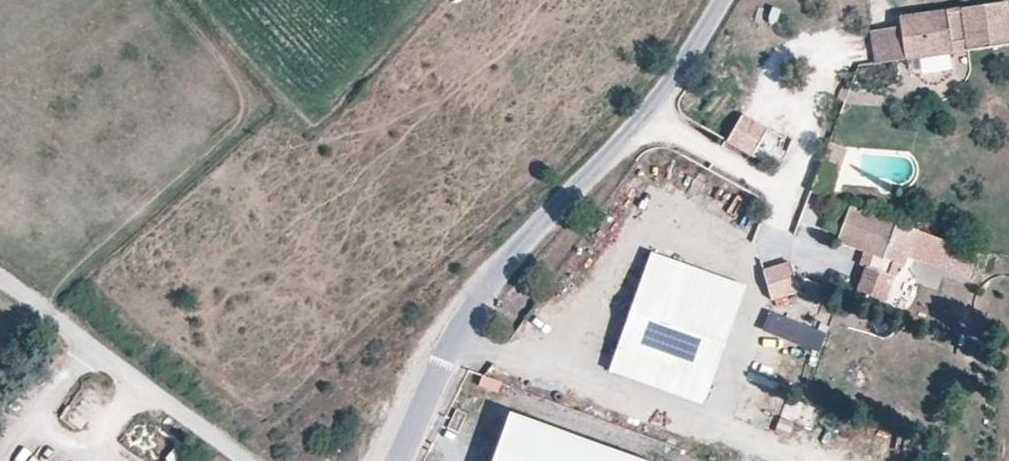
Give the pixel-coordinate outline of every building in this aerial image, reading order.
[(1007,2),(899,17),(900,26),(871,31),(875,63),(953,52),(951,42),(966,40),(967,50),(1008,44),(1008,15),(1007,2)] [(967,50),(966,40),(951,42),(953,52),(967,50)] [(752,156),(768,130),(742,115),(727,141),(752,156)] [(883,258),(897,223),(850,205),(836,241),(864,251),(873,255),(883,258)] [(968,279),(978,253),(916,230),(907,256),(968,279)] [(869,268),(873,255),(864,251),(859,265),(866,267),(869,268)] [(704,404),(746,286),(651,252),(609,370),(704,404)] [(883,305),(898,264),(883,258),(873,255),(869,268),(866,267),(855,295),(883,305)] [(800,292),(791,263),(763,271),(772,300),(800,292)] [(829,329),(774,311),(768,328),(823,347),(829,329)] [(512,414),(495,460),(643,460),(512,414)] [(865,430),(856,447),(879,458),(887,441),(865,430)] [(194,453),(184,445),(182,448),(177,445),(166,459),(168,460),(188,460),(194,453)]
